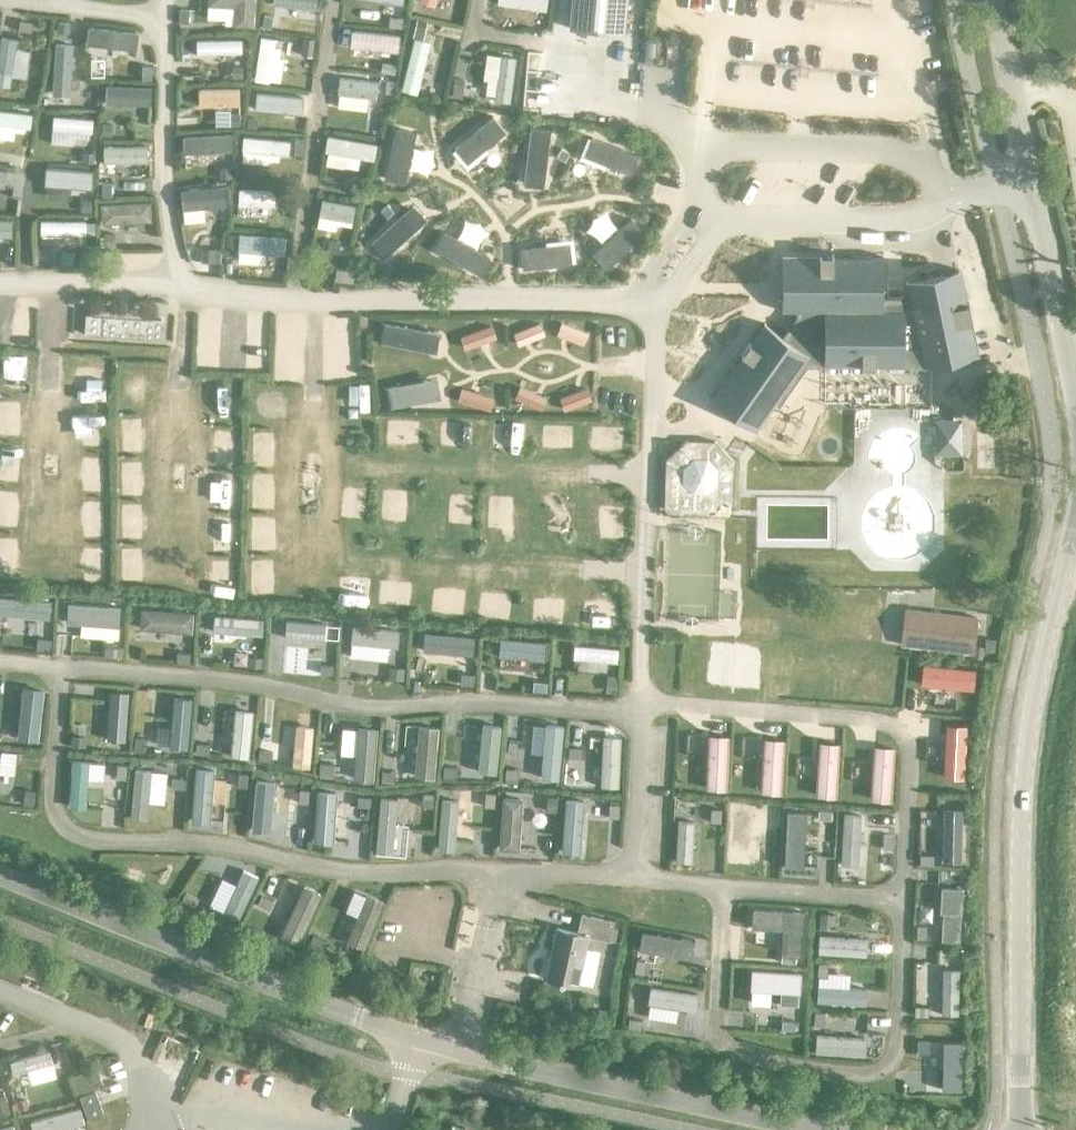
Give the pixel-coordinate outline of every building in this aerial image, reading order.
[(207,6),(233,7),(232,26),(252,27),(253,0),(207,0),(207,6)] [(271,4),(315,9),(316,0),(272,0),(271,4)] [(547,0),(497,0),(497,3),(546,9),(547,0)] [(569,29),(623,34),(626,0),(572,0),(569,29)] [(179,9),(178,22),(188,23),(188,10),(179,9)] [(137,32),(87,26),(85,43),(135,49),(137,32)] [(397,51),(398,34),(350,30),(349,47),(397,51)] [(16,38),(0,36),(0,85),(9,86),(16,38)] [(268,82),(274,38),(260,36),(253,80),(268,82)] [(417,94),(430,41),(414,37),(401,90),(417,94)] [(240,52),(240,38),(196,39),(196,53),(240,52)] [(69,94),(72,44),(53,43),(50,93),(69,94)] [(509,101),(515,56),(499,54),(494,100),(509,101)] [(375,98),(377,81),(339,76),(337,94),(375,98)] [(149,104),(150,86),(104,84),(104,103),(149,104)] [(239,104),(238,86),(197,88),(198,106),(239,104)] [(302,96),(256,91),(254,108),(300,113),(302,96)] [(30,113),(0,110),(0,124),(29,127),(30,113)] [(505,131),(492,115),(454,145),(467,161),(505,131)] [(92,119),(52,116),(51,130),(91,133),(92,119)] [(404,182),(416,131),(395,127),(383,178),(404,182)] [(550,129),(530,127),(523,184),(543,186),(550,129)] [(230,149),(229,132),(181,135),(183,152),(230,149)] [(373,161),(376,144),(326,135),(323,152),(373,161)] [(289,140),(242,136),(241,150),(287,155),(289,140)] [(638,154),(592,136),(584,155),(630,173),(638,154)] [(146,162),(146,145),(102,145),(102,162),(146,162)] [(91,171),(44,167),(43,184),(90,188),(91,171)] [(225,204),(223,185),(179,189),(181,209),(225,204)] [(271,190),(238,188),(237,205),(269,207),(271,190)] [(351,221),(354,205),(321,199),(318,215),(351,221)] [(150,221),(149,201),(100,203),(101,224),(150,221)] [(427,218),(413,203),(367,244),(381,259),(427,218)] [(645,231),(630,217),(593,253),(607,268),(645,231)] [(11,218),(0,218),(0,236),(10,236),(11,218)] [(84,235),(84,220),(38,220),(38,234),(84,235)] [(489,256),(444,230),(433,248),(479,274),(489,256)] [(285,236),(238,233),(237,250),(284,254),(285,236)] [(572,262),(569,241),(520,247),(523,268),(572,262)] [(219,262),(220,249),(202,248),(201,261),(219,262)] [(719,385),(709,400),(711,401),(711,400),(714,395),(757,425),(754,430),(753,431),(755,432),(773,405),(774,404),(777,407),(778,405),(775,403),(794,375),(794,376),(808,356),(824,356),(824,365),(902,365),(902,356),(920,356),(921,360),(974,349),(971,330),(966,305),(968,305),(967,303),(966,303),(965,299),(959,271),(957,271),(958,272),(907,283),(906,282),(905,282),(908,297),(880,297),(880,262),(880,259),(882,259),(882,257),(873,257),(871,257),(871,256),(850,256),(850,257),(835,257),(832,257),(832,255),(831,255),(831,257),(825,257),(789,257),(788,310),(781,310),(781,312),(794,312),(794,317),(780,337),(780,338),(764,325),(765,325),(763,323),(734,364),(719,385)] [(144,312),(90,309),(90,315),(85,315),(84,335),(160,340),(161,319),(144,318),(144,312)] [(589,332),(562,321),(556,334),(583,345),(589,332)] [(435,352),(438,332),(379,322),(376,342),(435,352)] [(545,335),(540,322),(513,333),(519,346),(545,335)] [(496,338),(491,325),(460,336),(464,348),(496,338)] [(440,396),(436,376),(383,387),(388,407),(440,396)] [(546,397),(519,386),(513,399),(540,410),(546,397)] [(489,410),(493,397),(460,387),(456,401),(489,410)] [(586,387),(560,396),(565,410),(591,400),(586,387)] [(961,454),(961,419),(933,419),(933,454),(961,454)] [(731,512),(733,463),(714,442),(685,441),(664,461),(662,509),(731,512)] [(50,601),(0,597),(0,615),(48,618),(50,601)] [(118,626),(120,607),(67,603),(66,623),(118,626)] [(189,633),(191,613),(140,608),(139,629),(189,633)] [(971,654),(976,618),(905,610),(901,645),(971,654)] [(261,635),(262,619),(214,616),(213,632),(261,635)] [(323,641),(324,623),(286,620),(285,637),(323,641)] [(397,647),(399,631),(352,627),(350,643),(397,647)] [(467,655),(468,637),(423,633),(421,651),(467,655)] [(544,661),(546,642),(500,638),(499,657),(544,661)] [(616,663),(617,649),(573,646),(572,660),(616,663)] [(974,669),(920,664),(918,685),(972,690),(974,669)] [(39,741),(45,689),(23,687),(18,739),(39,741)] [(124,740),(127,693),(109,692),(107,739),(124,740)] [(187,749),(191,699),(173,697),(169,747),(187,749)] [(248,757),(252,710),(234,709),(230,756),(248,757)] [(500,726),(482,724),(477,772),(495,774),(500,726)] [(563,726),(545,724),(540,779),(558,780),(563,726)] [(313,727),(295,725),(291,766),(309,768),(313,727)] [(438,727),(418,725),(413,776),(433,778),(438,727)] [(963,778),(965,726),(945,725),(943,778),(963,778)] [(372,782),(376,728),(356,727),(352,780),(372,782)] [(725,790),(727,736),(707,736),(705,789),(725,790)] [(621,738),(602,737),(599,787),(618,788),(621,738)] [(780,794),(782,740),(762,739),(760,793),(780,794)] [(835,797),(837,744),(817,743),(815,797),(835,797)] [(889,801),(891,748),(871,747),(869,801),(889,801)] [(84,809),(88,762),(71,760),(67,808),(84,809)] [(209,823),(213,771),(195,769),(191,822),(209,823)] [(146,819),(150,771),(133,770),(129,817),(146,819)] [(269,832),(273,782),(255,780),(250,831),(269,832)] [(331,844),(335,792),(317,791),(313,843),(331,844)] [(518,850),(522,799),(502,797),(499,849),(518,850)] [(393,853),(397,800),(380,799),(376,852),(393,853)] [(580,855),(583,801),(565,799),(561,853),(580,855)] [(454,851),(458,802),(441,800),(438,850),(454,851)] [(961,863),(962,809),(942,808),(941,862),(961,863)] [(802,867),(805,812),(786,811),(784,866),(802,867)] [(858,866),(860,815),(843,815),(841,865),(858,866)] [(750,864),(753,821),(734,819),(731,863),(750,864)] [(689,862),(692,823),(677,821),(674,861),(689,862)] [(238,918),(257,877),(242,870),(223,911),(238,918)] [(298,943),(320,894),(301,885),(279,934),(298,943)] [(959,941),(961,888),(940,887),(938,940),(959,941)] [(364,949),(383,900),(365,893),(346,941),(364,949)] [(800,943),(802,912),(752,909),(751,927),(783,929),(782,942),(800,943)] [(608,942),(613,923),(580,916),(576,935),(556,930),(545,979),(576,986),(588,937),(608,942)] [(690,959),(694,940),(641,930),(638,950),(690,959)] [(865,956),(866,938),(817,935),(816,953),(865,956)] [(957,1015),(958,970),(941,970),(940,1015),(957,1015)] [(752,971),(751,990),(778,991),(777,1006),(799,1008),(801,974),(752,971)] [(693,1012),(696,994),(649,986),(646,1004),(693,1012)] [(864,1005),(865,988),(815,986),(815,1003),(864,1005)] [(781,1021),(781,1029),(793,1030),(793,1021),(781,1021)] [(864,1056),(865,1038),(815,1035),(813,1053),(864,1056)] [(960,1090),(961,1042),(942,1042),(941,1090),(960,1090)] [(50,1051),(10,1061),(14,1074),(53,1065),(50,1051)] [(31,1122),(33,1129),(59,1129),(84,1123),(79,1108),(31,1122)]
